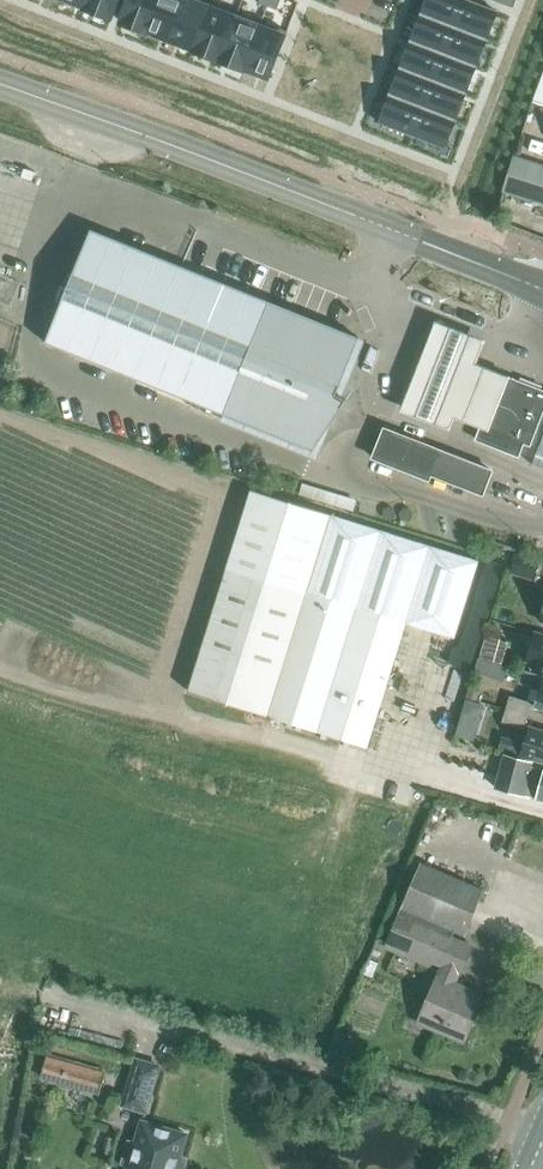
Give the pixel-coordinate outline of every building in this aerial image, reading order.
[(89,0),(64,0),(86,9),(89,0)] [(86,9),(111,18),(118,0),(89,0),(86,9)] [(146,32),(158,0),(130,0),(121,22),(146,32)] [(146,32),(170,41),(186,0),(158,0),(146,32)] [(204,0),(186,0),(170,41),(195,50),(213,3),(204,0)] [(267,7),(276,10),(280,0),(270,0),(267,7)] [(423,16),(454,27),(464,0),(429,0),(423,16)] [(454,27),(484,39),(495,12),(465,0),(464,0),(454,27)] [(219,59),(237,13),(213,3),(195,50),(219,59)] [(219,59),(243,69),(261,22),(237,13),(219,59)] [(443,54),(454,27),(423,16),(413,42),(443,54)] [(286,32),(261,22),(243,69),(268,78),(286,32)] [(474,66),(484,39),(454,27),(443,54),(474,66)] [(433,81),(443,54),(413,42),(402,69),(433,81)] [(433,81),(463,93),(474,66),(443,54),(433,81)] [(402,69),(392,96),(422,108),(433,81),(402,69)] [(422,108),(453,120),(463,93),(433,81),(422,108)] [(412,135),(422,108),(392,96),(381,124),(412,135)] [(412,135),(442,147),(453,120),(422,108),(412,135)] [(542,204),(542,166),(514,157),(503,191),(542,204)] [(92,230),(46,343),(313,451),(358,338),(92,230)] [(433,326),(398,416),(448,435),(453,422),(486,435),(507,383),(474,371),(484,346),(433,326)] [(501,376),(482,426),(476,441),(518,457),(523,443),(529,445),(538,448),(542,436),(542,392),(501,376)] [(373,458),(429,480),(431,475),(482,495),(487,483),(492,471),(440,451),(384,429),(383,433),(378,444),(373,458)] [(189,690),(367,747),(407,624),(456,639),(481,562),(253,489),(189,690)] [(533,580),(538,563),(515,557),(510,574),(533,580)] [(532,667),(542,671),(542,636),(537,634),(527,660),(533,663),(532,667)] [(508,643),(486,636),(479,656),(501,664),(508,643)] [(524,670),(523,671),(522,671),(518,684),(539,691),(535,705),(542,707),(542,678),(524,670)] [(470,686),(466,696),(476,699),(479,689),(470,686)] [(506,709),(527,716),(532,702),(509,697),(506,709)] [(466,699),(462,712),(480,717),(484,705),(466,699)] [(523,730),(527,716),(506,709),(502,723),(523,730)] [(521,755),(542,762),(542,732),(528,728),(524,741),(502,736),(500,749),(521,755)] [(531,767),(533,762),(504,754),(493,791),(523,800),(524,795),(536,798),(536,799),(542,801),(542,770),(531,767)] [(420,863),(401,908),(398,915),(451,938),(454,930),(463,934),(483,891),(420,863)] [(463,1042),(484,996),(456,983),(459,975),(461,976),(473,947),(451,938),(398,915),(384,947),(429,968),(431,963),(440,967),(417,1022),(463,1042)] [(44,1055),(38,1077),(95,1092),(101,1071),(44,1055)] [(123,1108),(145,1115),(159,1069),(136,1063),(123,1108)] [(183,1160),(181,1159),(187,1137),(142,1124),(136,1146),(133,1145),(126,1168),(129,1168),(181,1168),(183,1160)]
